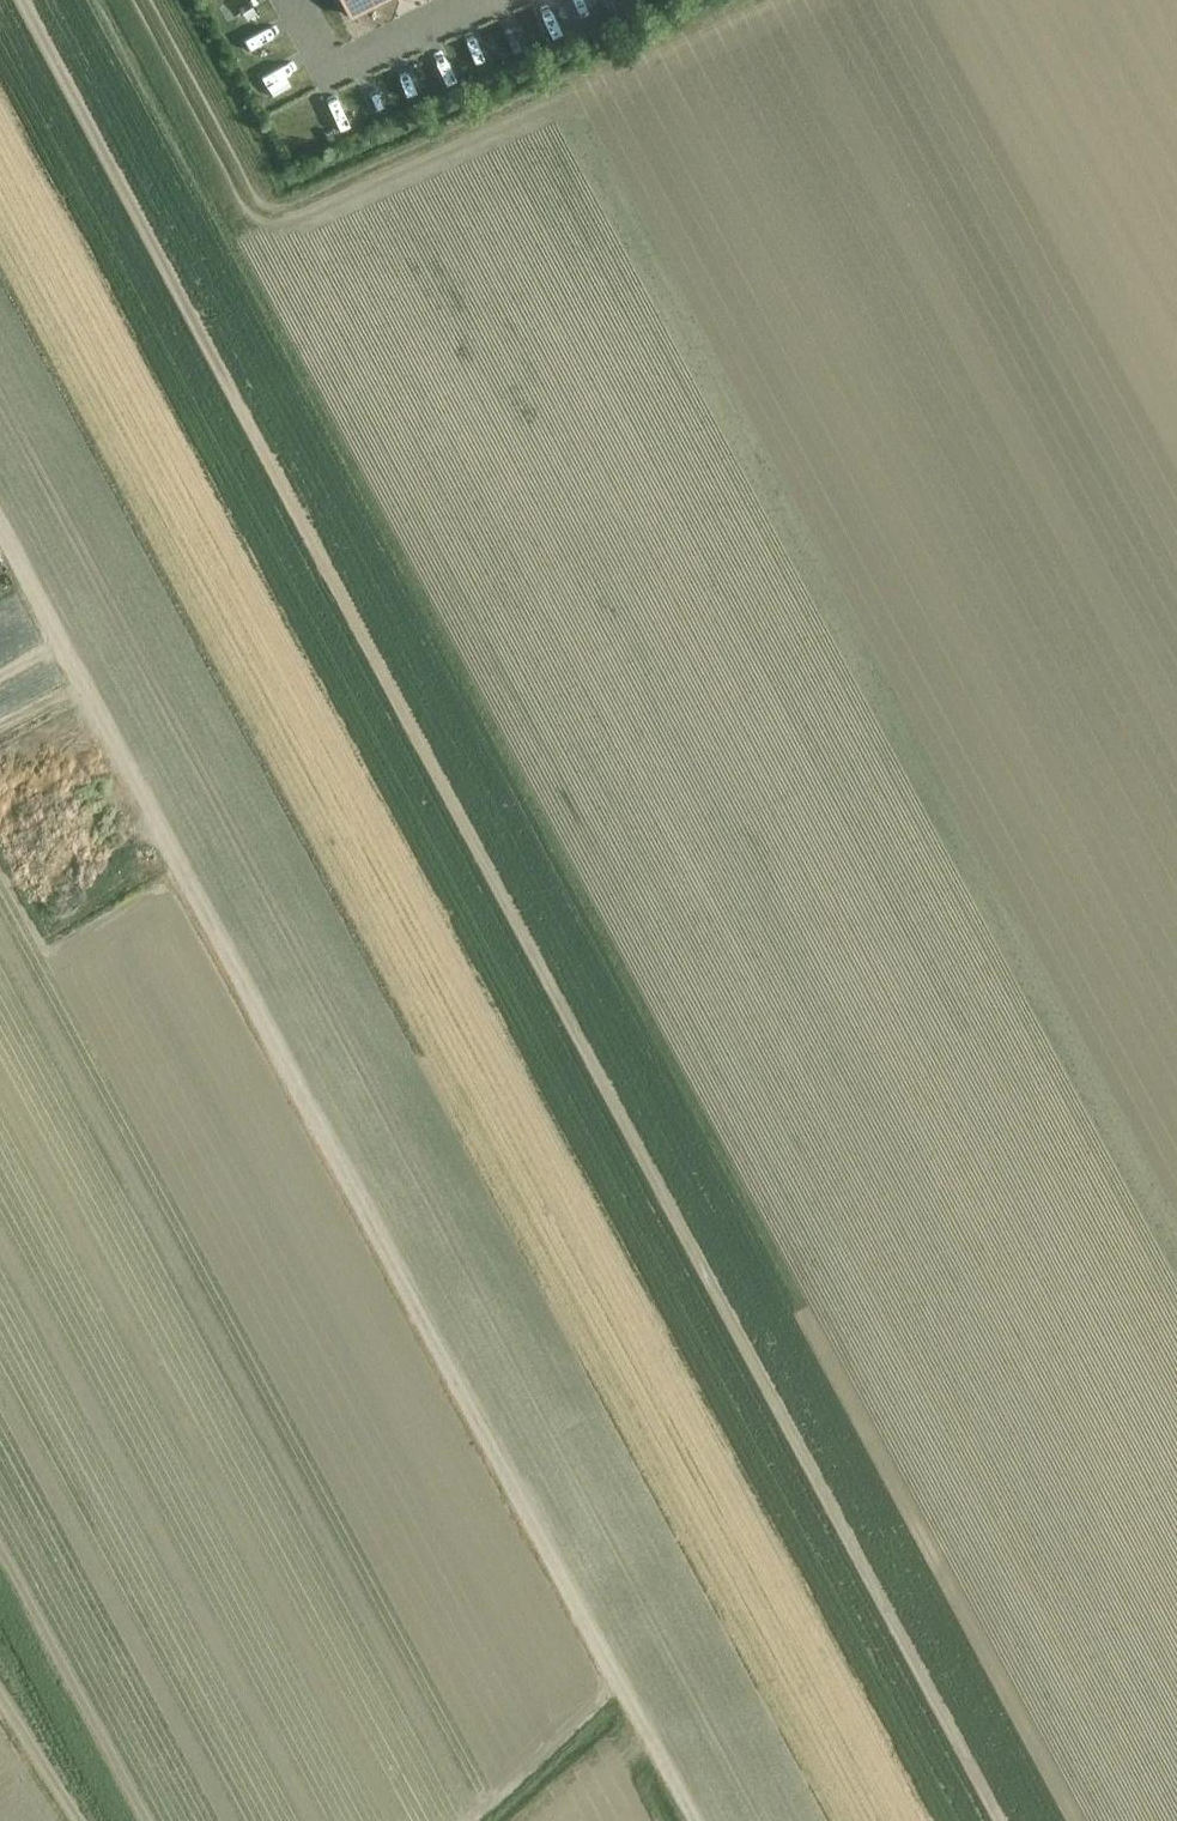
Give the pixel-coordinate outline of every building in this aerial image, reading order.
[(383,0),(344,0),(352,15),(383,0)] [(87,872),(103,864),(97,852),(81,860),(87,872)]
